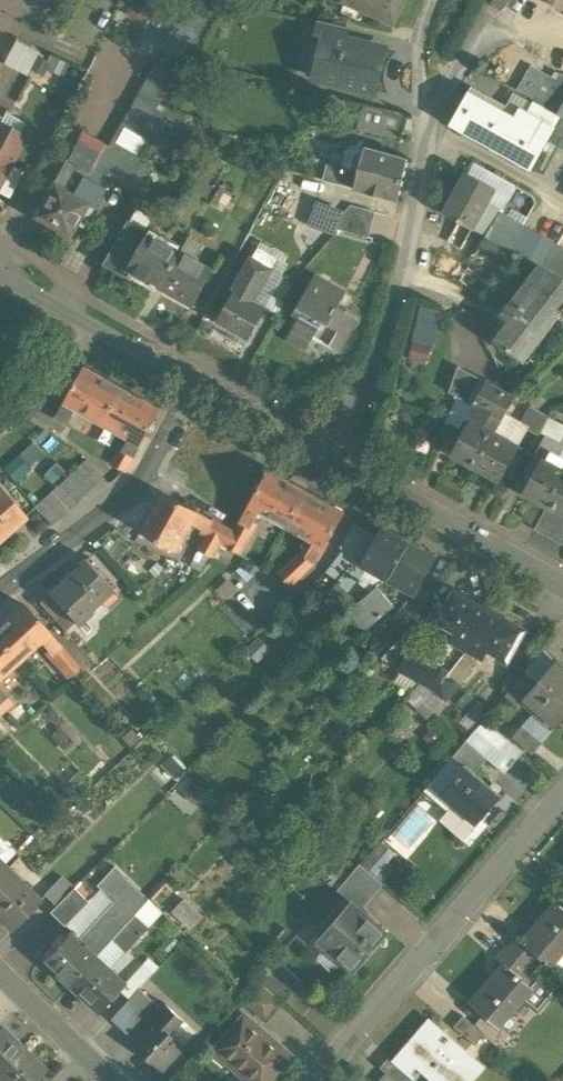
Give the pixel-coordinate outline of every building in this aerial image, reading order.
[(129,11),(145,20),(153,4),(145,0),(135,0),(129,11)] [(342,0),(393,24),(404,0),(342,0)] [(501,10),(509,0),(493,0),(491,2),(501,10)] [(167,50),(192,58),(208,13),(183,5),(167,50)] [(349,26),(320,20),(316,37),(329,40),(330,35),(346,39),(349,26)] [(346,39),(330,35),(329,40),(320,77),(376,90),(386,48),(346,39)] [(39,52),(16,40),(4,62),(27,74),(39,52)] [(189,74),(157,63),(111,146),(124,153),(139,161),(157,128),(159,129),(189,74)] [(560,73),(556,80),(544,73),(541,78),(529,71),(518,90),(536,99),(562,114),(562,115),(562,75),(560,73)] [(522,107),(516,118),(469,92),(452,122),(533,167),(556,125),(529,111),(522,107)] [(562,114),(536,99),(529,111),(556,125),(562,114)] [(410,113),(392,109),(388,130),(405,134),(410,113)] [(3,168),(5,169),(19,143),(14,141),(18,134),(0,123),(0,173),(3,168)] [(84,167),(66,157),(52,182),(89,202),(79,221),(84,224),(104,189),(103,189),(110,176),(111,176),(124,153),(111,146),(105,142),(92,165),(84,167)] [(352,143),(347,147),(342,166),(360,171),(364,152),(362,146),(357,142),(352,143)] [(409,158),(366,146),(360,171),(356,187),(399,199),(409,158)] [(124,153),(111,176),(127,185),(140,162),(139,161),(124,153)] [(342,166),(330,163),(326,178),(356,187),(360,171),(342,166)] [(496,188),(467,172),(444,212),(459,220),(487,236),(502,211),(486,205),(496,188)] [(89,202),(52,182),(34,215),(70,235),(79,221),(89,202)] [(317,203),(309,223),(321,228),(330,208),(317,203)] [(376,210),(350,203),(342,212),(336,229),(368,237),(376,210)] [(330,208),(321,228),(334,233),(336,229),(342,212),(330,208)] [(502,211),(487,236),(496,240),(511,249),(525,225),(502,211)] [(487,236),(459,220),(448,241),(476,256),(487,236)] [(559,244),(525,225),(511,249),(546,268),(559,244)] [(213,266),(148,230),(127,268),(192,304),(213,266)] [(254,256),(241,279),(255,287),(267,264),(254,256)] [(504,312),(512,317),(494,341),(524,359),(556,315),(562,320),(562,279),(540,266),(524,287),(504,312)] [(347,291),(316,273),(294,311),(300,315),(288,335),(307,346),(314,334),(340,349),(358,318),(338,306),(347,291)] [(255,287),(241,279),(219,320),(249,336),(266,305),(250,296),(255,287)] [(123,386),(85,365),(62,406),(74,412),(76,408),(102,423),(123,386)] [(486,380),(459,365),(449,390),(472,402),(486,380)] [(514,395),(486,380),(472,402),(464,416),(469,419),(470,417),(482,424),(490,409),(502,415),(514,395)] [(161,407),(123,386),(102,423),(129,438),(127,442),(138,448),(161,407)] [(59,411),(40,401),(33,415),(64,431),(71,417),(59,411)] [(74,412),(62,406),(59,411),(71,417),(74,412)] [(549,416),(532,406),(522,425),(539,434),(549,416)] [(461,422),(452,419),(446,420),(441,430),(458,439),(469,419),(464,416),(461,422)] [(482,424),(470,417),(469,419),(458,439),(451,453),(475,466),(494,431),(482,424)] [(518,444),(494,431),(475,466),(499,479),(518,444)] [(561,442),(548,436),(527,471),(532,474),(542,458),(562,469),(562,437),(561,442)] [(138,448),(127,442),(124,448),(135,454),(138,448)] [(122,446),(112,463),(125,470),(126,469),(135,454),(124,448),(122,446)] [(104,477),(88,458),(69,474),(85,493),(104,477)] [(542,458),(532,474),(523,493),(535,500),(547,506),(562,477),(562,469),(542,458)] [(269,468),(245,509),(255,515),(258,510),(284,525),(305,489),(269,468)] [(69,474),(52,489),(68,508),(85,493),(69,474)] [(547,506),(562,515),(562,477),(547,506)] [(25,515),(0,487),(0,536),(25,515)] [(68,508),(52,489),(43,497),(60,515),(68,508)] [(343,511),(305,489),(284,525),(312,541),(309,546),(319,552),(343,511)] [(203,513),(162,490),(140,530),(176,550),(192,521),(197,524),(203,513)] [(60,515),(43,497),(33,505),(50,524),(60,515)] [(535,500),(524,519),(535,525),(547,506),(535,500)] [(547,506),(535,525),(533,528),(562,544),(562,542),(562,515),(547,506)] [(255,515),(245,509),(243,514),(252,520),(255,515)] [(203,513),(197,524),(202,527),(209,516),(203,513)] [(252,520),(243,514),(233,530),(225,545),(238,552),(256,522),(252,520)] [(233,530),(209,516),(202,527),(201,529),(207,533),(199,548),(211,555),(219,541),(225,545),(233,530)] [(376,536),(353,523),(339,548),(343,551),(344,549),(357,559),(359,557),(363,560),(376,536)] [(409,540),(382,526),(376,536),(363,560),(363,561),(371,565),(390,576),(409,540)] [(409,540),(390,576),(401,582),(408,586),(415,591),(416,591),(419,587),(436,555),(409,540)] [(319,552),(309,546),(307,551),(317,557),(319,552)] [(303,549),(278,573),(289,583),(317,557),(307,551),(303,549)] [(357,559),(344,549),(343,551),(326,570),(340,579),(357,559)] [(340,579),(338,582),(348,592),(371,565),(363,561),(363,560),(359,557),(357,559),(340,579)] [(87,558),(48,593),(64,611),(76,624),(115,589),(87,558)] [(408,586),(401,582),(398,587),(405,591),(408,586)] [(394,605),(378,586),(349,611),(365,630),(394,605)] [(432,593),(419,587),(416,591),(427,599),(432,593)] [(416,591),(415,591),(407,601),(418,608),(427,599),(416,591)] [(489,610),(464,596),(460,593),(457,591),(452,591),(450,599),(446,608),(440,604),(432,619),(456,632),(452,639),(460,643),(468,648),(489,610)] [(64,611),(48,593),(38,602),(54,620),(64,611)] [(407,601),(394,616),(404,623),(418,608),(407,601)] [(0,619),(0,646),(15,662),(38,641),(41,644),(51,636),(20,602),(0,619)] [(514,623),(489,610),(468,648),(479,653),(484,656),(489,650),(508,660),(517,642),(520,637),(524,633),(525,630),(522,625),(519,624),(514,623)] [(382,657),(401,668),(410,651),(411,652),(422,632),(411,626),(382,657)] [(51,636),(41,644),(46,650),(55,641),(51,636)] [(78,666),(55,641),(46,650),(43,652),(66,677),(78,666)] [(460,643),(449,657),(457,662),(462,656),(468,648),(460,643)] [(15,662),(0,646),(0,676),(15,662)] [(479,653),(468,648),(462,656),(473,661),(479,653)] [(411,652),(410,651),(401,668),(422,680),(431,663),(411,652)] [(473,661),(462,656),(457,662),(449,673),(460,684),(473,669),(473,661)] [(524,697),(525,698),(557,725),(562,717),(562,667),(555,661),(538,681),(524,697)] [(449,673),(431,663),(422,680),(436,688),(449,673)] [(526,670),(505,694),(519,706),(525,698),(524,697),(538,681),(526,670)] [(449,673),(436,688),(447,698),(460,684),(449,673)] [(10,703),(0,692),(0,712),(10,703)] [(492,709),(480,698),(461,719),(474,730),(492,709)] [(515,734),(535,751),(556,728),(537,710),(515,734)] [(471,738),(508,771),(525,752),(487,719),(471,738)] [(489,756),(468,738),(453,755),(464,765),(465,763),(475,772),(489,756)] [(464,765),(440,792),(476,823),(501,794),(475,772),(465,763),(464,765)] [(363,855),(384,880),(397,868),(390,859),(396,853),(382,838),(363,855)] [(3,863),(0,866),(0,918),(10,928),(39,898),(3,863)] [(360,863),(337,889),(351,901),(357,907),(380,880),(360,863)] [(149,899),(113,865),(94,885),(112,901),(93,922),(79,938),(97,955),(113,939),(135,914),(149,899)] [(61,875),(44,892),(55,903),(72,886),(61,875)] [(55,903),(47,911),(61,925),(86,901),(72,886),(55,903)] [(351,901),(319,938),(356,970),(388,933),(357,907),(351,901)] [(524,940),(541,955),(554,966),(562,956),(562,907),(557,902),(524,940)] [(135,914),(113,939),(125,950),(148,926),(135,914)] [(79,938),(69,928),(41,957),(70,984),(97,955),(79,938)] [(524,940),(518,935),(507,947),(530,967),(541,955),(524,940)] [(125,950),(113,939),(97,955),(110,967),(125,950)] [(507,947),(506,947),(497,957),(504,964),(505,963),(532,986),(540,976),(530,967),(507,947)] [(110,967),(97,955),(70,984),(101,1012),(121,990),(128,982),(126,981),(110,967)] [(300,979),(277,958),(258,979),(260,981),(258,982),(280,1001),(300,979)] [(143,963),(126,981),(128,982),(121,990),(130,998),(153,972),(143,963)] [(504,964),(472,1002),(484,1013),(500,1026),(500,1025),(501,1025),(500,1024),(523,997),(532,986),(505,963),(504,964)] [(554,989),(540,976),(532,986),(523,997),(538,1009),(554,989)] [(280,1001),(258,982),(244,999),(265,1018),(280,1001)] [(181,1016),(166,1002),(153,1017),(155,1019),(156,1018),(169,1030),(181,1016)] [(500,1026),(484,1013),(474,1024),(484,1033),(499,1046),(510,1034),(500,1025),(500,1026)] [(474,1024),(463,1015),(453,1026),(474,1044),(484,1033),(474,1024)] [(216,1049),(253,1080),(265,1080),(289,1054),(245,1016),(216,1049)] [(169,1030),(156,1018),(155,1019),(133,1043),(163,1069),(185,1044),(169,1030)] [(395,1061),(408,1073),(416,1064),(436,1080),(467,1080),(482,1064),(431,1020),(395,1061)] [(1,1024),(0,1025),(0,1071),(23,1047),(1,1024)] [(0,1071),(0,1080),(34,1080),(46,1069),(23,1047),(0,1071)] [(390,1056),(381,1066),(397,1080),(409,1080),(413,1077),(408,1073),(395,1061),(390,1056)] [(386,1072),(378,1080),(396,1080),(386,1072)]
